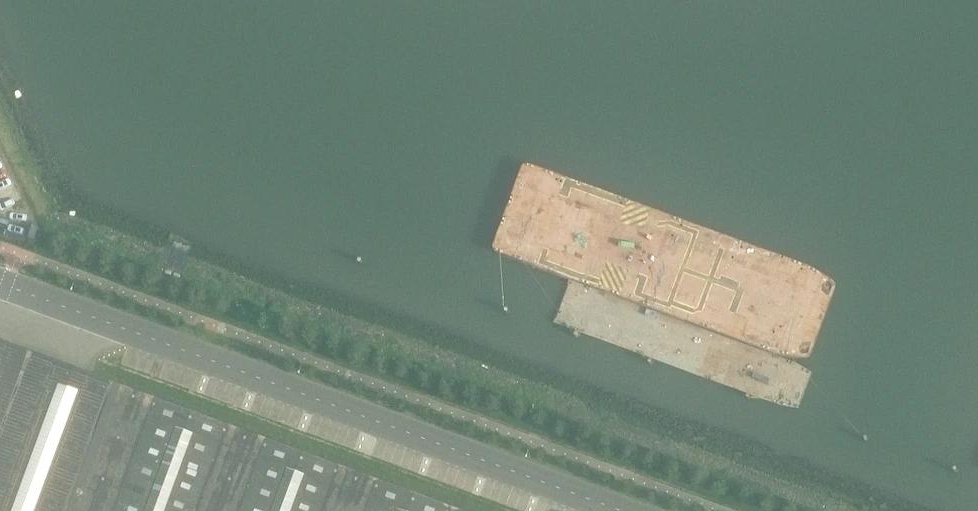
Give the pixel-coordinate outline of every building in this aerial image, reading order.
[(33,227),(29,238),(34,240),(38,229),(33,227)] [(0,345),(0,510),(452,510),(0,345)]
